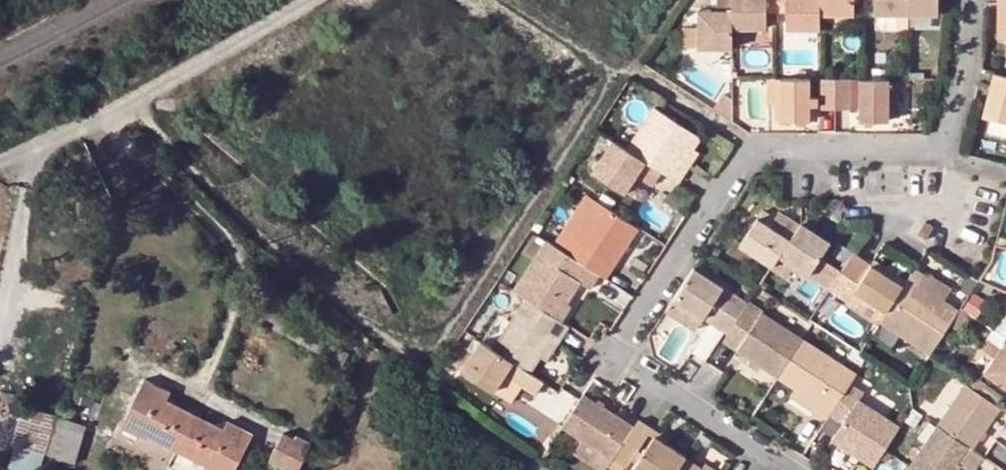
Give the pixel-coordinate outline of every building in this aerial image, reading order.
[(732,0),(717,0),(716,11),(698,11),(698,27),(681,27),(681,47),(698,47),(698,49),(732,50),(732,29),(732,0)] [(766,30),(766,0),(732,0),(732,29),(766,30)] [(776,0),(766,0),(766,30),(776,30),(776,0)] [(776,30),(786,30),(786,0),(776,0),(776,30)] [(786,30),(820,30),(820,15),(820,0),(786,0),(786,30)] [(854,15),(854,0),(820,0),(820,15),(854,15)] [(864,0),(854,0),(854,15),(864,15),(864,0)] [(875,0),(864,0),(864,15),(874,15),(875,0)] [(874,15),(909,16),(909,0),(875,0),(874,15)] [(909,16),(938,15),(938,0),(909,0),(909,16)] [(1005,124),(1005,77),(994,74),(983,117),(1005,124)] [(775,119),(780,119),(780,79),(776,79),(768,79),(768,104),(775,104),(775,119)] [(780,79),(780,119),(780,121),(809,122),(809,104),(818,105),(818,93),(809,92),(809,79),(780,79)] [(820,110),(834,110),(834,80),(820,79),(820,110)] [(859,122),(889,121),(889,116),(889,80),(864,79),(834,80),(834,110),(859,111),(859,122)] [(897,80),(889,80),(889,116),(896,116),(897,80)] [(661,172),(676,183),(686,167),(682,165),(691,151),(687,129),(655,105),(626,150),(661,172)] [(687,129),(691,151),(693,149),(692,148),(701,138),(687,129)] [(626,190),(636,175),(643,179),(652,185),(661,172),(626,150),(613,141),(592,171),(625,192),(626,190)] [(693,158),(691,151),(682,165),(686,167),(693,158)] [(633,194),(643,179),(636,175),(626,190),(633,194)] [(596,201),(585,194),(552,244),(563,251),(596,201)] [(637,229),(596,201),(563,251),(599,275),(605,279),(637,229)] [(791,239),(771,226),(777,218),(763,209),(740,243),(773,265),(780,255),(791,239)] [(777,218),(771,226),(791,239),(800,225),(780,213),(777,218)] [(928,220),(920,232),(928,237),(936,225),(928,220)] [(795,264),(810,273),(831,287),(844,267),(823,255),(831,240),(801,221),(800,225),(791,239),(780,255),(795,264)] [(526,298),(560,321),(572,304),(567,300),(579,281),(591,288),(599,275),(563,251),(552,244),(546,240),(514,290),(526,298)] [(848,301),(855,292),(857,288),(889,308),(904,285),(854,253),(844,267),(831,287),(830,288),(848,301)] [(773,265),(788,275),(792,269),(795,264),(780,255),(773,265)] [(795,264),(792,269),(807,278),(810,273),(795,264)] [(916,267),(912,273),(927,282),(931,276),(916,267)] [(694,268),(674,298),(705,319),(725,289),(694,268)] [(931,276),(927,282),(920,292),(941,306),(955,285),(934,272),(931,276)] [(931,354),(955,316),(941,306),(920,292),(927,282),(912,273),(904,285),(889,308),(886,313),(880,321),(908,340),(931,354)] [(857,288),(855,292),(886,313),(889,308),(857,288)] [(705,319),(713,324),(733,294),(725,289),(705,319)] [(733,294),(713,324),(728,334),(748,304),(733,294)] [(531,374),(542,358),(555,338),(559,341),(569,327),(560,321),(526,298),(492,349),(531,374)] [(705,320),(705,319),(674,298),(666,310),(697,331),(705,320)] [(723,342),(750,360),(762,368),(777,378),(802,340),(748,304),(728,334),(723,342)] [(559,341),(555,338),(542,358),(546,361),(559,341)] [(802,340),(777,378),(795,390),(790,398),(826,422),(831,415),(850,385),(856,376),(802,340)] [(503,377),(523,390),(536,399),(546,384),(531,374),(492,349),(481,341),(460,373),(492,394),(503,377)] [(985,373),(1005,388),(1005,342),(985,373)] [(759,373),(762,368),(750,360),(747,365),(759,373)] [(850,385),(863,393),(869,384),(856,376),(850,385)] [(512,407),(523,390),(503,377),(492,394),(512,407)] [(146,439),(149,435),(175,449),(192,415),(165,401),(168,393),(143,380),(120,426),(146,439)] [(998,408),(961,382),(958,387),(996,411),(998,408)] [(95,391),(71,385),(67,401),(90,406),(92,407),(96,391),(95,391)] [(873,469),(884,451),(900,427),(859,400),(863,393),(850,385),(831,415),(844,422),(830,441),(873,469)] [(965,447),(970,450),(996,411),(958,387),(933,425),(965,447)] [(582,441),(611,460),(612,459),(633,428),(583,396),(562,427),(582,441)] [(43,453),(54,416),(22,406),(10,444),(43,453)] [(175,449),(205,463),(203,467),(208,469),(234,469),(252,436),(226,422),(221,430),(192,415),(175,449)] [(57,418),(56,424),(82,432),(84,426),(57,418)] [(612,459),(627,469),(652,430),(638,421),(633,428),(612,459)] [(56,424),(45,454),(46,455),(48,455),(56,424)] [(72,463),(82,432),(56,424),(48,455),(72,463)] [(958,464),(956,462),(965,447),(933,425),(907,466),(909,468),(912,469),(954,469),(958,464)] [(629,469),(634,469),(656,438),(666,445),(669,440),(652,430),(627,469),(629,469)] [(288,469),(296,469),(310,442),(296,435),(294,439),(282,432),(268,460),(288,469)] [(685,458),(666,445),(656,438),(634,469),(677,469),(685,458)] [(582,441),(573,454),(599,469),(605,469),(611,460),(582,441)] [(958,464),(968,469),(971,469),(981,457),(970,450),(965,447),(956,462),(958,464)] [(702,469),(685,458),(677,469),(702,469)]
